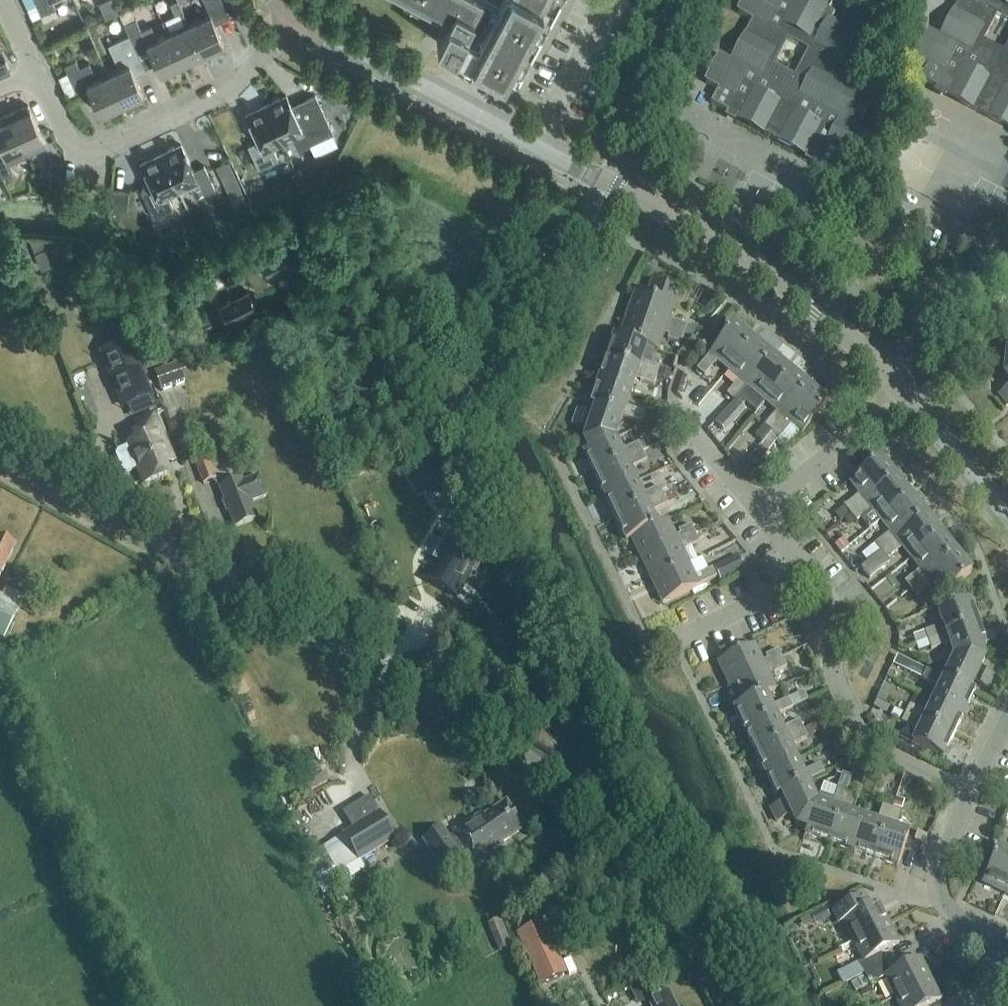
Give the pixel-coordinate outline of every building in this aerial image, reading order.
[(42,14),(56,7),(53,0),(35,0),(42,14)] [(100,2),(107,17),(118,11),(113,0),(104,0),(100,2)] [(183,10),(179,0),(174,0),(170,2),(175,14),(183,10)] [(211,13),(189,23),(203,53),(225,43),(213,18),(228,11),(223,0),(205,0),(211,13)] [(562,0),(417,0),(443,14),(448,17),(436,40),(518,84),(562,0)] [(826,0),(744,0),(745,1),(738,15),(752,22),(737,49),(739,50),(733,62),(719,55),(711,70),(713,71),(706,84),(718,91),(710,104),(751,126),(750,128),(792,150),(793,148),(834,170),(841,156),(853,163),(860,149),(862,150),(870,135),(856,128),(863,116),(865,117),(873,102),(830,79),(839,61),(843,63),(851,49),(849,48),(857,34),(831,20),(834,14),(828,11),(832,3),(826,0)] [(947,24),(948,25),(942,38),(928,31),(920,45),(922,46),(915,60),(927,66),(920,80),(926,83),(960,101),(959,103),(1001,126),(1002,124),(1007,127),(1007,44),(1004,52),(984,42),(997,17),(1007,23),(1007,0),(960,0),(947,24)] [(98,21),(95,15),(90,13),(85,16),(89,25),(98,21)] [(182,62),(168,32),(157,37),(152,24),(141,29),(136,17),(124,23),(129,34),(130,34),(138,52),(149,47),(161,72),(182,62)] [(203,53),(189,23),(168,32),(182,62),(203,53)] [(143,63),(138,52),(130,34),(129,34),(108,43),(120,68),(108,73),(122,103),(144,93),(132,68),(143,63)] [(122,103),(108,73),(97,78),(89,61),(80,66),(76,58),(64,64),(78,94),(90,89),(101,113),(122,103)] [(11,71),(6,60),(0,62),(0,76),(11,71)] [(267,104),(284,140),(293,136),(298,148),(310,143),(315,154),(338,143),(333,132),(320,103),(316,94),(291,105),(287,95),(267,104)] [(28,104),(9,112),(24,145),(28,152),(47,143),(28,104)] [(284,140),(267,104),(247,113),(259,139),(248,144),(259,168),(279,158),(273,145),(284,140)] [(9,112),(0,117),(0,143),(1,145),(0,145),(0,171),(2,175),(13,170),(9,161),(28,152),(24,145),(9,112)] [(182,143),(162,153),(179,189),(189,184),(195,197),(216,188),(205,164),(194,170),(182,143)] [(179,189),(162,153),(142,162),(154,188),(143,193),(154,216),(174,207),(168,194),(179,189)] [(219,165),(226,179),(237,174),(230,160),(219,165)] [(6,180),(13,177),(10,171),(7,173),(4,174),(6,180)] [(236,178),(226,183),(230,192),(240,187),(236,178)] [(114,191),(113,208),(127,209),(128,192),(114,191)] [(845,215),(851,204),(840,199),(835,209),(845,215)] [(66,238),(17,233),(33,273),(74,256),(66,238)] [(274,274),(304,259),(293,236),(260,252),(258,246),(231,259),(239,274),(247,270),(257,290),(277,280),(274,274)] [(635,293),(628,316),(684,336),(687,327),(668,320),(678,292),(652,283),(647,297),(635,293)] [(247,290),(220,302),(229,320),(255,307),(247,290)] [(628,316),(620,339),(646,349),(657,353),(663,335),(669,337),(667,341),(681,345),(684,336),(628,316)] [(695,330),(687,327),(684,336),(692,339),(695,330)] [(728,372),(752,343),(733,327),(697,371),(704,377),(717,362),(728,372)] [(158,336),(143,342),(149,356),(164,349),(158,336)] [(641,362),(646,349),(620,339),(614,337),(606,360),(657,378),(660,369),(641,362)] [(101,348),(106,359),(127,349),(122,339),(101,348)] [(734,402),(771,358),(752,343),(728,372),(739,381),(726,396),(734,402)] [(130,352),(104,363),(124,409),(149,398),(130,352)] [(765,403),(789,374),(771,358),(734,402),(742,409),(754,393),(765,403)] [(657,378),(606,360),(598,383),(630,394),(635,381),(653,387),(657,378)] [(161,392),(188,383),(181,364),(154,373),(161,392)] [(670,372),(660,369),(657,378),(667,381),(670,372)] [(771,433),(808,389),(789,374),(765,403),(776,412),(764,427),(771,433)] [(626,408),(630,394),(598,383),(590,407),(595,408),(622,417),(641,424),(644,414),(626,408)] [(998,395),(1007,407),(1007,388),(998,395)] [(827,405),(808,389),(771,433),(779,440),(792,424),(803,434),(827,405)] [(614,440),(622,417),(595,408),(590,422),(584,420),(586,414),(578,411),(573,426),(587,431),(583,442),(588,452),(614,439),(614,440)] [(129,445),(129,447),(117,452),(115,457),(122,473),(127,475),(139,469),(145,484),(167,475),(160,459),(169,455),(153,417),(136,424),(143,439),(129,445)] [(763,443),(771,433),(764,427),(755,437),(763,443)] [(767,454),(779,440),(771,433),(763,443),(763,444),(760,448),(767,454)] [(594,476),(642,453),(639,445),(638,444),(621,453),(614,440),(614,439),(588,452),(583,454),(594,476)] [(645,442),(639,445),(642,453),(649,450),(645,442)] [(647,462),(642,453),(594,476),(604,498),(635,483),(629,470),(647,462)] [(449,486),(435,457),(417,466),(431,495),(449,486)] [(204,485),(216,480),(208,460),(196,465),(204,485)] [(850,515),(895,480),(879,460),(850,484),(859,495),(844,508),(850,515)] [(258,477),(242,483),(241,481),(220,489),(225,501),(223,501),(227,511),(229,511),(235,528),(256,520),(250,503),(265,497),(258,477)] [(880,522),(910,498),(895,480),(850,515),(856,523),(871,511),(880,522)] [(615,520),(663,497),(659,488),(641,496),(635,483),(604,498),(615,520)] [(668,505),(663,497),(615,520),(626,542),(631,540),(631,539),(656,527),(656,526),(650,514),(668,505)] [(880,553),(925,517),(910,498),(880,522),(889,533),(874,545),(880,553)] [(840,523),(850,515),(844,508),(834,515),(840,523)] [(886,561),(902,548),(911,560),(940,536),(925,517),(880,553),(871,560),(860,569),(869,580),(889,564),(886,561)] [(641,561),(695,535),(691,526),(678,532),(680,536),(675,538),(667,521),(656,526),(656,527),(631,539),(631,540),(641,561)] [(441,566),(431,585),(451,596),(450,596),(461,602),(469,588),(476,575),(478,576),(477,578),(478,578),(489,560),(480,555),(484,550),(467,522),(456,541),(448,537),(434,561),(432,560),(432,561),(441,566)] [(701,532),(697,524),(691,526),(695,535),(701,532)] [(688,565),(682,552),(680,549),(685,547),(687,550),(699,544),(695,535),(641,561),(652,583),(688,565)] [(911,591),(955,555),(940,536),(911,560),(920,571),(905,583),(911,591)] [(15,546),(0,539),(0,577),(1,575),(1,576),(9,560),(8,560),(15,546)] [(834,546),(840,554),(848,548),(842,540),(834,546)] [(871,560),(880,553),(874,545),(865,553),(871,560)] [(971,574),(955,555),(911,591),(917,598),(932,586),(942,597),(971,574)] [(745,573),(738,558),(713,568),(720,584),(745,573)] [(712,570),(699,576),(701,580),(696,582),(688,565),(652,583),(663,605),(699,587),(698,587),(716,579),(712,570)] [(943,626),(924,633),(927,642),(978,624),(970,601),(938,612),(943,626)] [(5,639),(17,613),(0,605),(0,637),(5,639)] [(986,648),(978,624),(927,642),(930,649),(931,651),(949,645),(954,658),(981,650),(986,648)] [(927,642),(916,646),(918,653),(930,649),(927,642)] [(729,686),(782,660),(778,651),(766,657),(767,661),(762,663),(754,646),(718,664),(729,686)] [(985,660),(981,650),(954,658),(944,679),(969,692),(976,678),(982,681),(979,687),(987,691),(994,677),(980,670),(985,660)] [(898,666),(923,678),(926,671),(902,659),(898,666)] [(787,669),(782,660),(729,686),(739,707),(765,695),(765,696),(776,691),(768,674),(772,671),(774,675),(787,669)] [(964,716),(974,694),(969,692),(944,679),(926,671),(923,678),(922,680),(940,688),(933,701),(964,716)] [(889,697),(880,693),(876,701),(885,705),(889,697)] [(744,732),(775,717),(793,709),(788,700),(771,708),(765,696),(765,695),(739,707),(733,709),(744,732)] [(953,738),(964,716),(933,701),(927,714),(909,706),(905,715),(953,738)] [(894,710),(890,718),(901,724),(905,715),(894,710)] [(953,738),(905,715),(901,724),(919,732),(912,745),(943,760),(953,738)] [(755,754),(803,730),(799,722),(781,730),(775,717),(744,732),(755,754)] [(820,733),(815,725),(803,730),(805,734),(807,739),(820,733)] [(805,734),(803,730),(755,754),(765,776),(796,761),(790,748),(807,739),(805,734)] [(802,774),(796,761),(765,776),(776,798),(781,795),(807,783),(824,774),(820,765),(802,774)] [(842,775),(837,790),(846,793),(851,778),(842,775)] [(807,831),(817,804),(807,783),(781,795),(787,808),(781,811),(778,806),(770,810),(777,824),(791,817),(796,827),(807,830),(807,831)] [(828,844),(846,793),(837,790),(830,809),(817,804),(807,831),(807,830),(805,836),(828,844)] [(851,852),(862,820),(849,815),(855,796),(846,793),(828,844),(851,852)] [(502,845),(524,830),(506,803),(484,818),(482,815),(452,834),(453,836),(449,838),(442,827),(421,841),(441,871),(462,857),(457,849),(460,847),(474,868),(504,848),(502,845)] [(874,860),(891,809),(882,806),(876,824),(862,820),(851,852),(874,860)] [(901,812),(891,809),(874,860),(897,868),(908,835),(894,831),(901,812)] [(380,815),(309,857),(324,882),(395,841),(380,815)] [(919,834),(915,842),(923,846),(927,837),(919,834)] [(1007,887),(1007,855),(998,850),(982,884),(1004,894),(1007,887)] [(843,922),(853,942),(889,924),(878,903),(859,913),(854,903),(833,914),(838,925),(843,922)] [(829,919),(824,910),(810,917),(815,926),(829,919)] [(509,949),(497,921),(488,925),(500,953),(509,949)] [(567,975),(543,923),(516,935),(540,988),(567,975)] [(899,945),(889,924),(853,942),(863,962),(858,964),(864,975),(885,965),(880,955),(899,945)] [(890,975),(885,965),(864,975),(869,986),(885,979),(895,999),(930,980),(920,960),(890,975)] [(842,986),(864,975),(858,964),(837,975),(842,986)] [(852,984),(855,991),(867,985),(864,978),(852,984)] [(930,980),(895,999),(899,1005),(932,1005),(941,1001),(930,980)] [(668,993),(648,1002),(650,1005),(674,1005),(668,993)]
